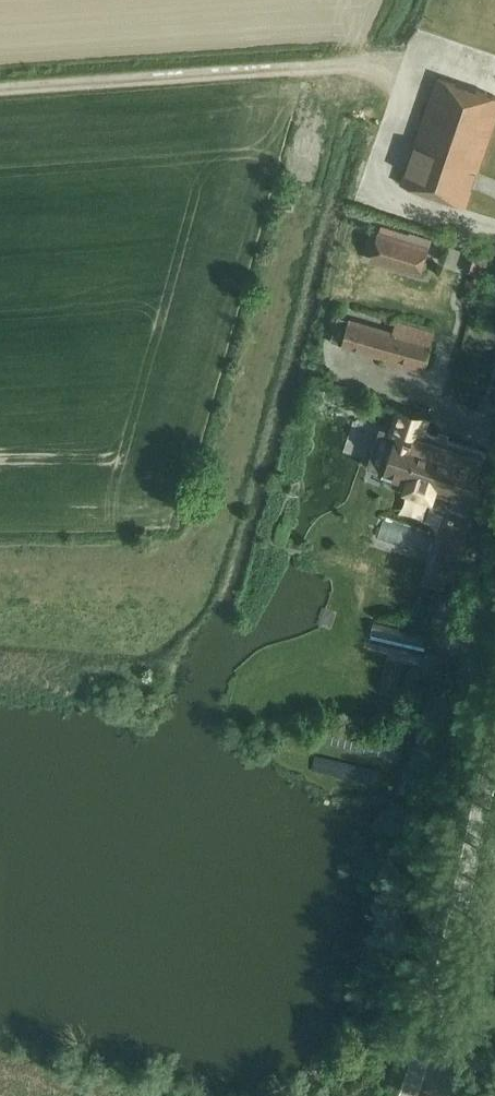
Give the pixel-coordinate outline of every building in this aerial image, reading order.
[(399,183),(465,206),(474,182),(494,121),(494,97),(470,88),(437,76),(410,154),(399,183)] [(379,232),(371,261),(420,276),(429,247),(379,232)] [(471,253),(465,271),(476,274),(479,266),(486,269),(490,259),(471,253)] [(339,324),(334,339),(344,342),(342,348),(356,353),(357,351),(363,353),(362,355),(386,361),(385,365),(423,376),(427,363),(432,365),(434,356),(434,355),(430,354),(435,334),(397,322),(394,332),(350,320),(348,327),(339,324)] [(380,427),(367,467),(384,473),(383,477),(407,485),(404,493),(432,501),(431,505),(434,513),(444,516),(438,534),(441,535),(432,562),(429,560),(421,584),(443,591),(451,566),(457,568),(483,486),(475,484),(485,453),(426,434),(431,419),(427,418),(427,419),(400,411),(401,409),(397,408),(390,430),(380,427)] [(428,556),(433,531),(384,521),(379,546),(428,556)] [(374,624),(370,640),(426,653),(430,637),(374,624)] [(426,695),(415,731),(429,736),(432,737),(441,700),(426,695)] [(377,785),(382,768),(318,751),(313,768),(377,785)]
